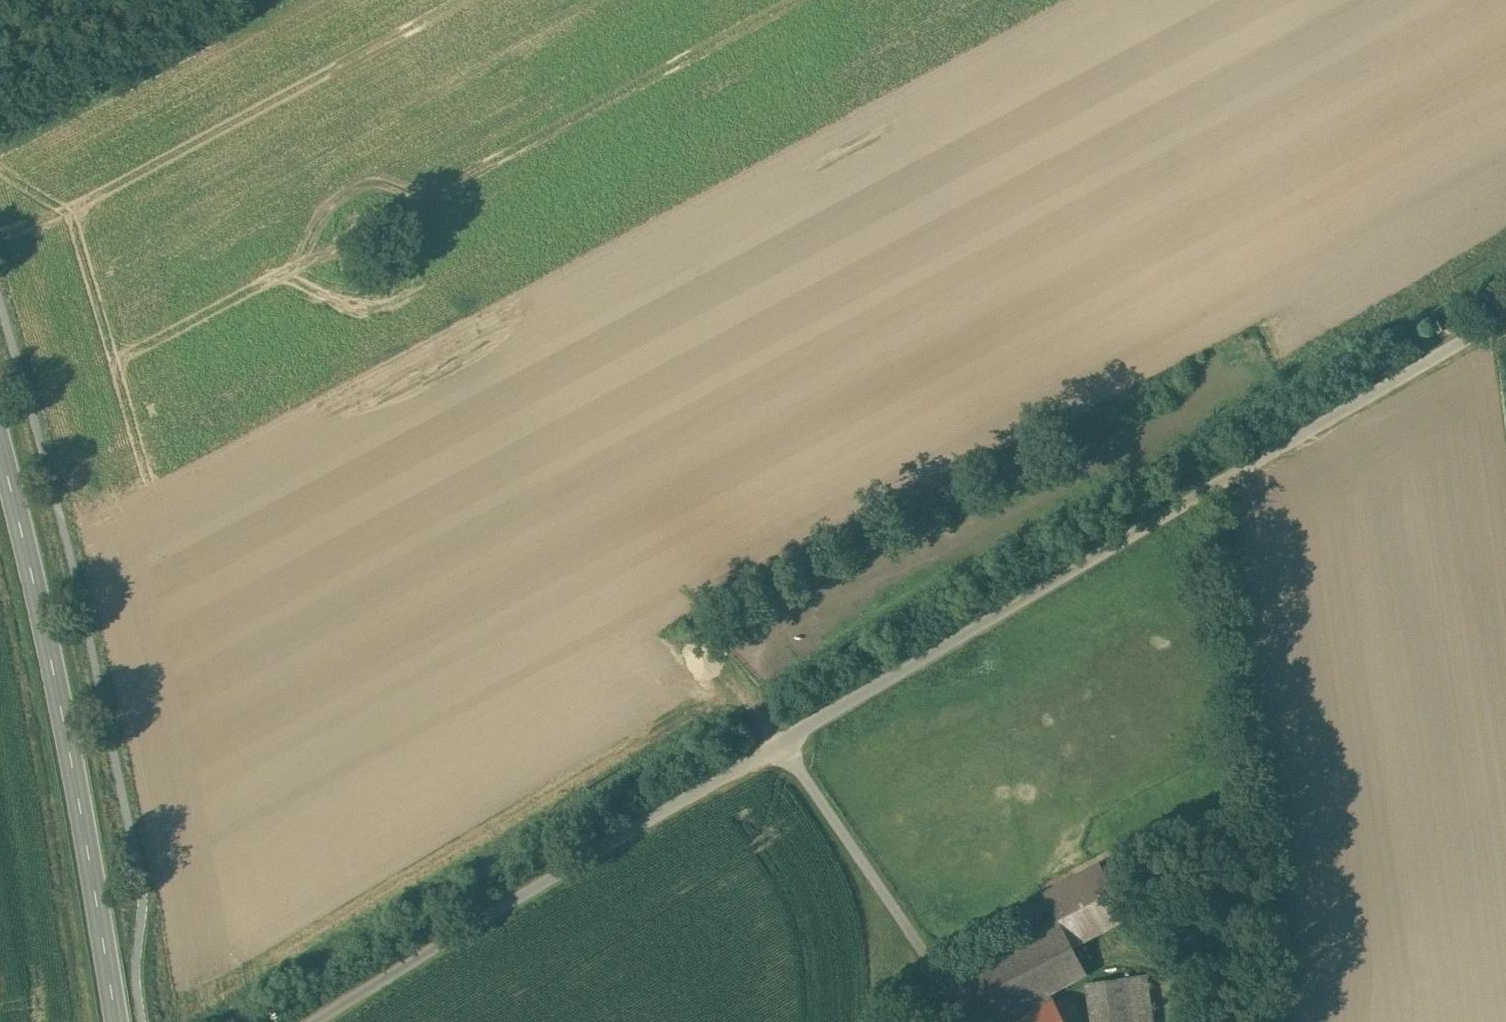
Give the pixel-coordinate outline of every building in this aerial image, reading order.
[(950,977),(974,1021),(1008,1021),(1053,998),(1050,992),(1085,973),(1058,920),(1057,921),(950,977)] [(1086,985),(1092,1021),(1153,1021),(1146,976),(1086,985)] [(1008,1021),(1065,1021),(1053,998),(1008,1021)]
